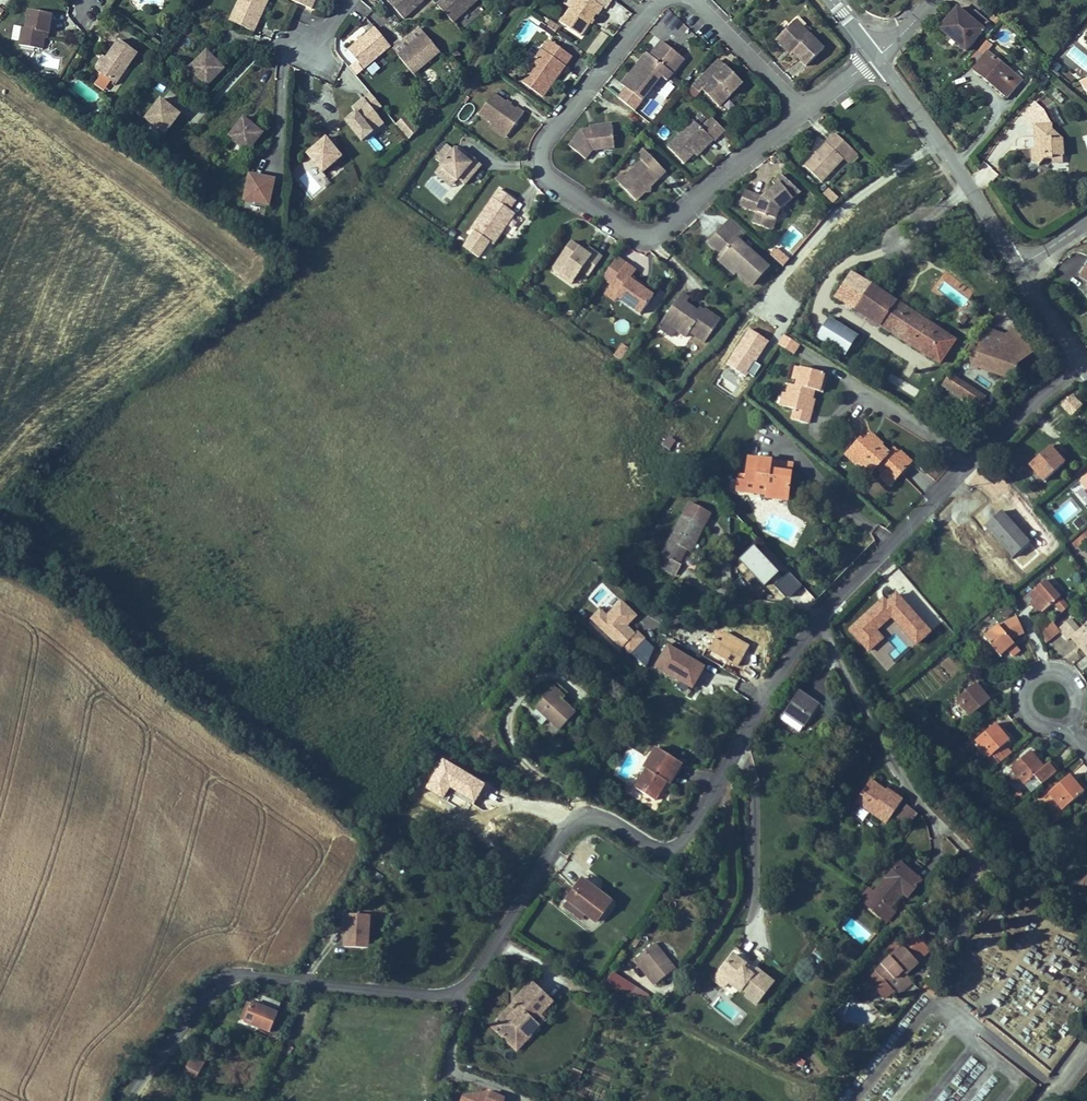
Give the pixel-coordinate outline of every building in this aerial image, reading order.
[(227,20),(251,31),(266,0),(236,0),(227,20)] [(309,9),(313,0),(287,0),(309,9)] [(386,0),(403,19),(424,0),(387,0),(386,0)] [(478,0),(441,0),(436,5),(452,23),(478,0)] [(606,0),(580,0),(568,16),(588,30),(603,9),(604,10),(610,2),(606,0)] [(975,10),(968,18),(953,5),(936,26),(966,52),(989,22),(975,10)] [(48,39),(52,14),(28,11),(26,29),(23,29),(20,47),(43,50),(45,39),(48,39)] [(544,17),(537,29),(551,37),(558,26),(544,17)] [(800,18),(796,23),(803,30),(807,25),(800,18)] [(803,30),(796,23),(781,37),(790,46),(792,44),(797,50),(810,63),(828,47),(807,25),(803,30)] [(13,26),(11,40),(18,41),(21,27),(13,26)] [(389,46),(374,27),(347,49),(363,68),(389,46)] [(438,53),(423,33),(396,55),(412,74),(438,53)] [(578,50),(556,34),(527,73),(549,89),(578,50)] [(669,37),(657,51),(649,61),(645,59),(629,79),(648,95),(668,71),(673,76),(683,63),(676,57),(683,49),(669,37)] [(127,91),(150,59),(133,46),(119,65),(109,79),(127,91)] [(657,51),(654,48),(645,59),(649,61),(657,51)] [(208,85),(225,67),(206,49),(189,67),(208,85)] [(690,55),(683,49),(676,57),(683,63),(690,55)] [(1019,80),(985,51),(970,69),(1004,97),(1019,80)] [(731,63),(724,56),(711,71),(717,77),(731,63)] [(104,74),(109,79),(119,65),(114,61),(104,74)] [(1048,70),(1057,75),(1062,66),(1053,61),(1048,70)] [(717,77),(711,71),(699,83),(706,89),(709,86),(725,102),(748,79),(731,63),(717,77)] [(373,64),(364,71),(369,77),(378,71),(373,64)] [(194,87),(199,82),(190,74),(185,79),(194,87)] [(1078,81),(1086,92),(1086,77),(1078,81)] [(501,85),(486,104),(499,113),(514,125),(530,105),(523,100),(522,101),(501,85)] [(360,141),(383,123),(375,114),(382,108),(369,92),(352,107),(355,111),(343,121),(360,141)] [(161,135),(178,117),(159,99),(142,116),(161,135)] [(1022,115),(1035,127),(1036,125),(1050,124),(1042,109),(1033,102),(1022,115)] [(698,116),(672,141),(688,157),(698,148),(708,139),(710,141),(717,135),(718,136),(729,125),(717,112),(706,123),(698,116)] [(499,113),(496,118),(511,130),(514,125),(499,113)] [(596,123),(587,124),(575,139),(591,152),(598,143),(620,141),(617,118),(608,119),(609,121),(596,123)] [(247,154),(262,136),(244,120),(228,139),(247,154)] [(1051,156),(1062,155),(1061,139),(1051,130),(1050,124),(1036,125),(1035,127),(1033,129),(1034,148),(1030,148),(1031,160),(1038,166),(1044,160),(1051,159),(1051,156)] [(656,133),(665,140),(671,132),(662,125),(656,133)] [(807,164),(824,180),(845,157),(854,148),(838,132),(829,141),(807,164)] [(448,155),(446,156),(462,171),(464,170),(469,175),(486,156),(474,145),(473,147),(471,149),(461,140),(460,142),(454,136),(442,150),(448,155)] [(323,174),(342,157),(324,137),(305,154),(323,174)] [(463,138),(461,140),(471,149),(473,147),(463,138)] [(708,139),(698,148),(700,150),(710,141),(708,139)] [(648,144),(641,151),(645,155),(652,148),(648,144)] [(645,155),(623,176),(639,194),(647,187),(647,181),(654,181),(669,166),(652,148),(645,155)] [(446,156),(440,163),(456,177),(462,171),(446,156)] [(986,183),(993,170),(981,164),(974,177),(986,183)] [(803,190),(784,172),(777,180),(780,184),(769,196),(752,188),(745,203),(761,210),(757,220),(769,226),(773,215),(781,218),(785,209),(803,190)] [(270,207),(275,178),(247,173),(242,202),(270,207)] [(503,182),(475,221),(496,236),(517,206),(512,202),(519,193),(503,182)] [(503,232),(512,237),(523,218),(514,213),(503,232)] [(735,215),(728,224),(741,237),(749,229),(735,215)] [(781,218),(773,215),(769,226),(776,229),(781,218)] [(728,224),(713,239),(725,250),(740,265),(738,268),(753,282),(770,264),(741,237),(728,224)] [(587,246),(573,236),(558,256),(566,262),(562,266),(561,268),(573,277),(583,264),(590,269),(603,252),(595,246),(592,250),(587,246)] [(595,246),(590,242),(587,246),(592,250),(595,246)] [(740,265),(725,250),(720,256),(735,271),(738,268),(740,265)] [(566,262),(558,256),(555,260),(562,266),(566,262)] [(638,266),(628,258),(609,285),(642,309),(655,292),(632,275),(638,266)] [(870,307),(886,282),(861,266),(855,274),(850,270),(839,287),(870,307)] [(957,328),(886,282),(870,307),(942,353),(957,328)] [(684,288),(664,315),(677,324),(687,331),(691,326),(694,328),(705,337),(721,315),(706,304),(703,309),(688,298),(691,293),(684,288)] [(664,315),(659,321),(672,331),(677,324),(664,315)] [(858,336),(830,317),(816,338),(845,356),(858,336)] [(1004,335),(985,328),(970,366),(1009,379),(1018,363),(1036,352),(1019,324),(1004,335)] [(801,337),(787,328),(781,337),(795,346),(801,337)] [(612,354),(620,360),(628,349),(620,343),(612,354)] [(748,359),(758,363),(762,354),(753,349),(748,359)] [(789,387),(786,398),(796,401),(794,411),(809,416),(813,404),(810,404),(816,382),(821,384),(826,366),(803,360),(799,378),(792,376),(789,387)] [(990,385),(955,363),(947,375),(982,397),(990,385)] [(1062,407),(1070,416),(1080,407),(1072,398),(1062,407)] [(893,474),(910,455),(893,440),(889,445),(881,438),(869,426),(861,435),(858,432),(849,442),(863,455),(871,463),(876,458),(884,465),(893,474)] [(889,445),(893,440),(885,433),(881,438),(889,445)] [(662,446),(670,450),(675,441),(667,436),(662,446)] [(859,458),(863,455),(849,442),(846,446),(859,458)] [(1059,453),(1052,445),(1030,465),(1044,481),(1064,463),(1056,455),(1059,453)] [(767,493),(789,496),(793,468),(777,466),(771,465),(773,455),(749,451),(745,476),(757,477),(769,479),(768,489),(767,493)] [(778,456),(777,466),(793,468),(794,458),(778,456)] [(893,474),(884,465),(881,469),(890,477),(893,474)] [(769,479),(757,477),(755,487),(768,489),(769,479)] [(692,501),(658,564),(676,574),(682,564),(680,562),(688,548),(692,550),(713,512),(692,501)] [(1002,501),(985,517),(1013,548),(1030,532),(1002,501)] [(1076,542),(1081,548),(1086,543),(1086,532),(1076,542)] [(786,597),(790,598),(802,586),(789,573),(782,579),(754,548),(740,561),(764,586),(770,580),(786,597)] [(1049,574),(1027,593),(1033,600),(1035,599),(1044,609),(1064,591),(1049,574)] [(758,597),(764,591),(760,588),(754,593),(758,597)] [(880,602),(850,629),(869,650),(882,638),(875,630),(891,616),(916,644),(930,632),(896,595),(883,606),(880,602)] [(630,653),(644,639),(637,632),(635,634),(624,624),(627,621),(629,623),(636,616),(621,601),(607,616),(600,609),(591,618),(622,648),(624,646),(630,653)] [(1086,622),(1076,611),(1064,622),(1074,633),(1079,629),(1086,639),(1086,621),(1086,622)] [(1017,651),(1024,645),(1003,621),(989,633),(1003,650),(1010,644),(1017,651)] [(1047,642),(1060,632),(1051,622),(1039,633),(1047,642)] [(709,627),(706,632),(712,636),(714,631),(709,627)] [(654,648),(644,639),(630,653),(646,668),(654,648)] [(668,646),(656,665),(693,687),(704,667),(668,646)] [(960,696),(974,712),(994,694),(980,678),(960,696)] [(535,699),(560,723),(576,706),(562,692),(564,690),(554,680),(535,699)] [(796,686),(783,707),(784,708),(802,720),(803,720),(817,700),(796,686)] [(802,720),(784,708),(780,714),(798,725),(802,720)] [(981,736),(995,753),(1015,735),(1001,719),(981,736)] [(1017,763),(1031,780),(1037,774),(1044,782),(1063,766),(1057,758),(1052,762),(1038,746),(1017,763)] [(656,801),(668,782),(671,784),(682,766),(678,763),(680,760),(659,747),(646,768),(648,769),(636,788),(656,801)] [(437,767),(432,774),(446,784),(451,777),(437,767)] [(1071,802),(1086,789),(1086,779),(1078,768),(1057,785),(1071,802)] [(868,772),(854,794),(887,815),(902,791),(886,781),(885,782),(868,772)] [(909,817),(917,805),(906,797),(898,808),(909,817)] [(911,889),(924,873),(903,855),(878,885),(874,881),(865,891),(884,907),(893,897),(895,899),(907,885),(911,889)] [(584,872),(597,881),(600,876),(587,868),(584,872)] [(597,881),(584,872),(569,893),(601,915),(615,894),(597,881)] [(892,913),(900,904),(895,899),(893,897),(884,907),(892,913)] [(346,941),(370,942),(371,914),(347,913),(346,941)] [(590,932),(595,925),(584,918),(579,924),(590,932)] [(679,962),(660,935),(640,949),(660,976),(679,962)] [(864,945),(867,942),(859,935),(856,939),(864,945)] [(904,941),(876,966),(889,980),(899,970),(903,974),(920,958),(904,941)] [(735,950),(748,961),(745,964),(753,971),(758,965),(761,962),(739,945),(735,950)] [(747,992),(757,1000),(774,978),(758,965),(753,971),(745,964),(748,961),(735,950),(721,967),(731,975),(729,977),(739,985),(741,983),(749,990),(747,992)] [(729,977),(731,975),(721,967),(715,975),(725,982),(729,977)] [(612,972),(603,986),(640,1008),(649,994),(612,972)] [(545,1022),(538,1016),(551,1003),(533,984),(490,1025),(514,1051),(545,1022)] [(244,994),(237,1014),(264,1024),(272,1005),(244,994)] [(802,1068),(805,1062),(796,1057),(793,1063),(802,1068)] [(182,1074),(196,1081),(203,1067),(189,1060),(182,1074)] [(571,1069),(568,1081),(578,1084),(582,1073),(571,1069)] [(505,1098),(489,1092),(461,1094),(458,1100),(503,1100),(505,1098)]
